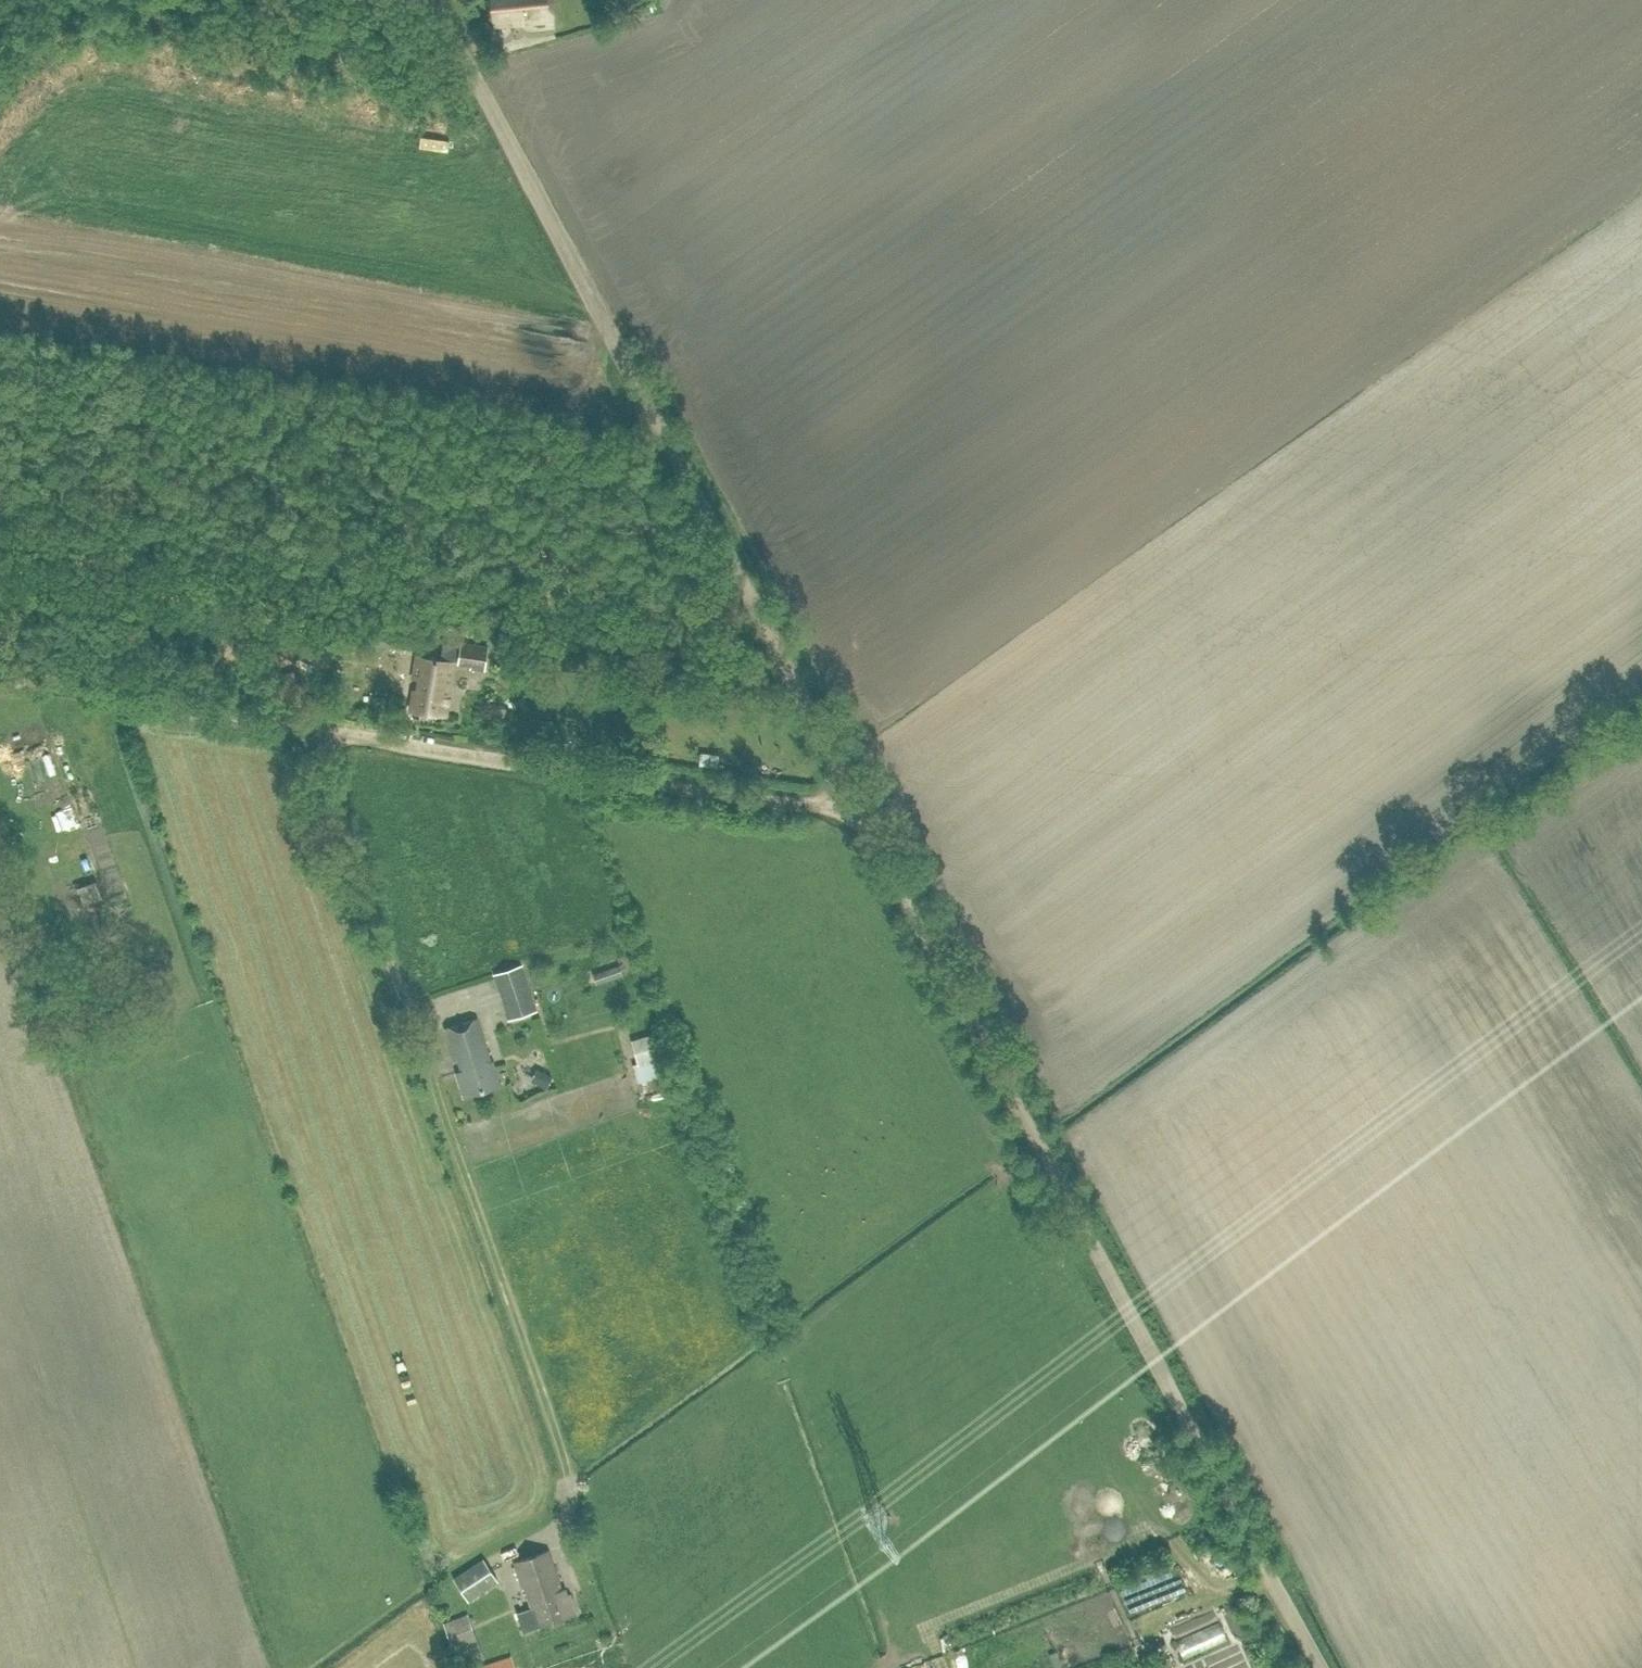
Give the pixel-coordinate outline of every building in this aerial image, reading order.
[(523,23),(553,21),(551,0),(492,0),(494,26),(512,25),(512,21),(523,20),(523,23)] [(383,631),(381,646),(398,649),(400,634),(383,631)] [(441,659),(416,655),(413,678),(419,679),(417,690),(414,689),(411,710),(445,715),(453,661),(457,662),(457,664),(470,666),(470,668),(484,670),(488,646),(460,642),(459,645),(444,643),(441,659)] [(599,973),(623,970),(621,962),(598,965),(599,973)] [(522,963),(492,973),(507,1019),(536,1010),(522,963)] [(493,1060),(490,1061),(477,1018),(444,1028),(454,1060),(459,1058),(463,1069),(454,1071),(462,1097),(501,1085),(493,1060)] [(630,1039),(638,1065),(662,1057),(655,1031),(630,1039)] [(568,1592),(564,1593),(548,1550),(513,1562),(525,1597),(529,1595),(533,1606),(515,1612),(522,1630),(575,1611),(568,1592)] [(468,1601),(498,1580),(482,1557),(452,1577),(468,1601)] [(1171,1566),(1123,1583),(1128,1599),(1177,1582),(1171,1566)] [(485,1659),(467,1612),(442,1621),(459,1667),(485,1659)] [(1180,1636),(1184,1651),(1226,1640),(1222,1625),(1180,1636)] [(511,1654),(468,1667),(515,1667),(511,1654)]
